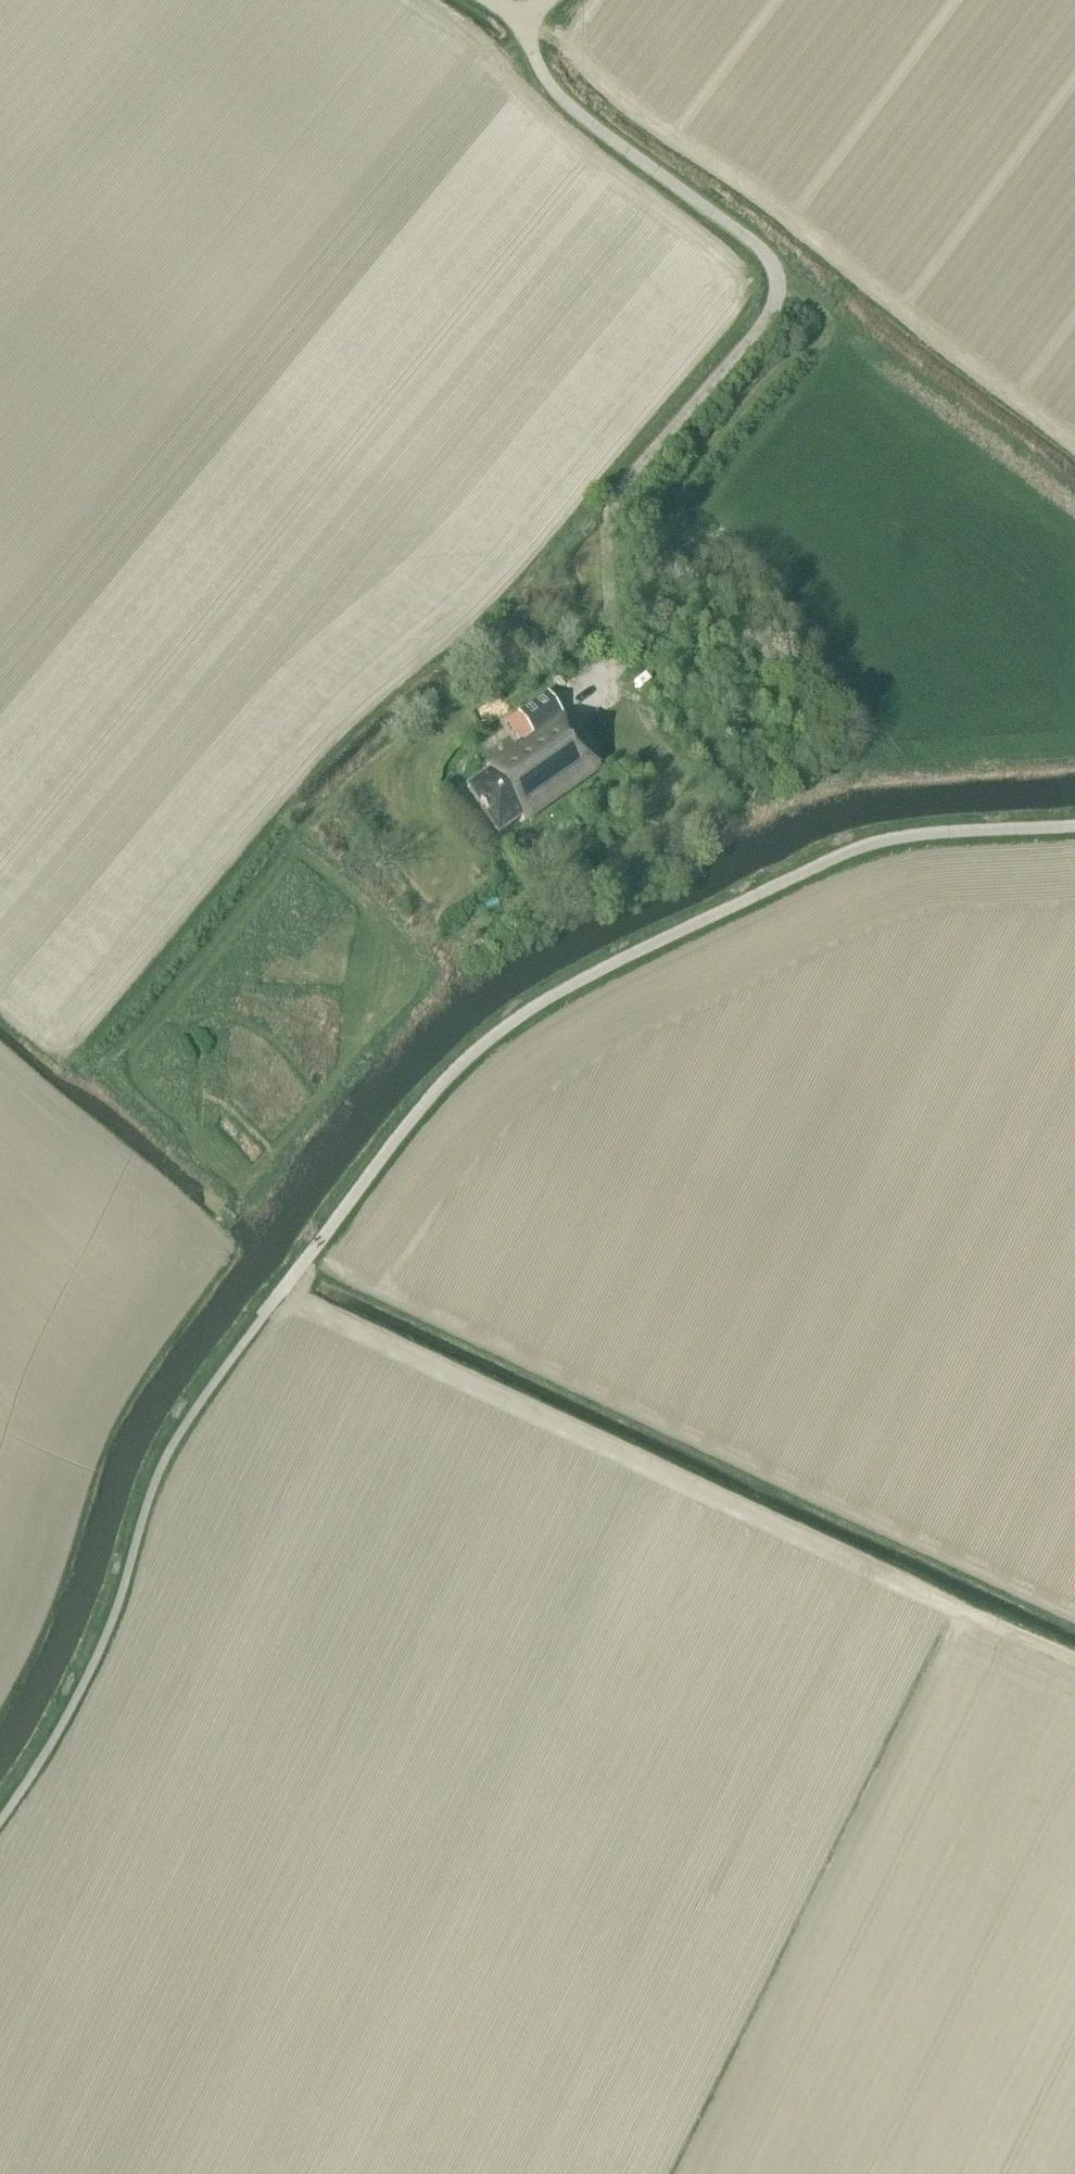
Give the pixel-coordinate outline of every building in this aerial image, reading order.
[(517,714),(532,735),(485,768),(488,773),(467,788),(498,834),(522,818),(524,821),(599,768),(570,726),(547,693),(517,714)]
